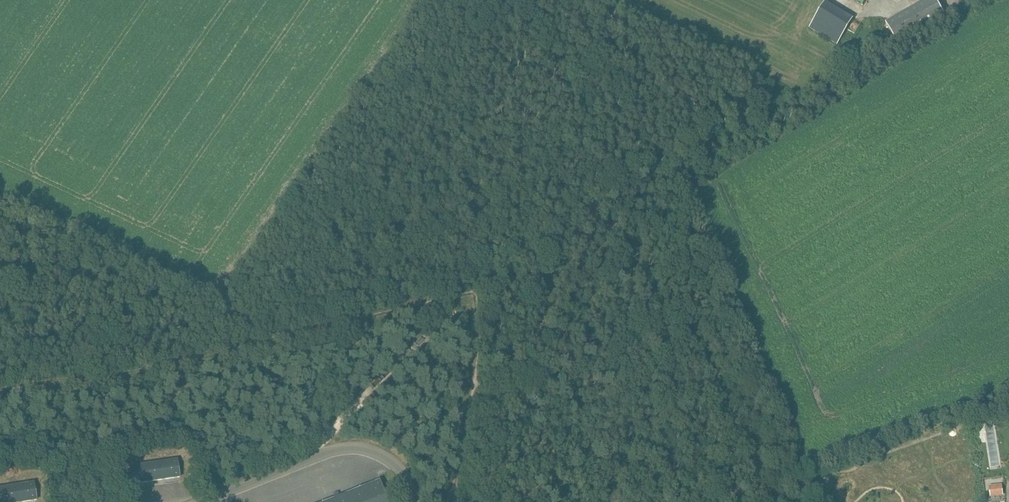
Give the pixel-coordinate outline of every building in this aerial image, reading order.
[(937,0),(925,0),(886,23),(898,43),(946,15),(937,0)] [(851,17),(825,2),(810,28),(836,43),(851,17)] [(130,466),(133,484),(181,478),(178,459),(130,466)] [(325,501),(389,501),(380,480),(325,501)] [(38,500),(35,482),(0,487),(0,501),(28,501),(38,500)] [(987,485),(988,497),(1001,496),(1001,484),(987,485)]
